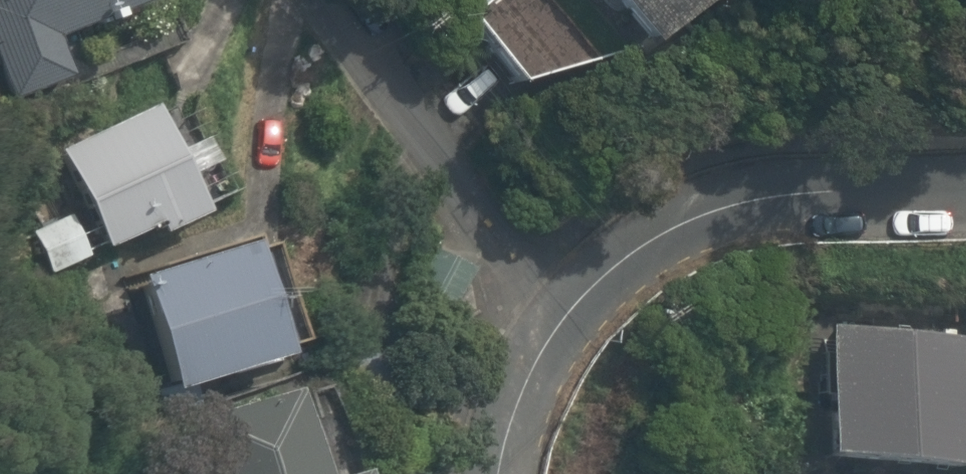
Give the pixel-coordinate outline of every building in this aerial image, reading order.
[(130,0),(0,0),(0,92),(3,100),(61,77),(45,35),(132,4),(130,0)] [(460,10),(540,108),(602,57),(555,0),(472,0),(460,10)] [(654,40),(707,0),(624,0),(654,40)] [(202,195),(157,95),(48,143),(93,244),(202,195)] [(279,345),(245,235),(125,272),(159,382),(279,345)] [(794,308),(784,404),(820,407),(816,447),(963,462),(965,431),(965,325),(794,308)] [(290,380),(188,408),(206,473),(350,473),(348,464),(316,473),(290,380)]
